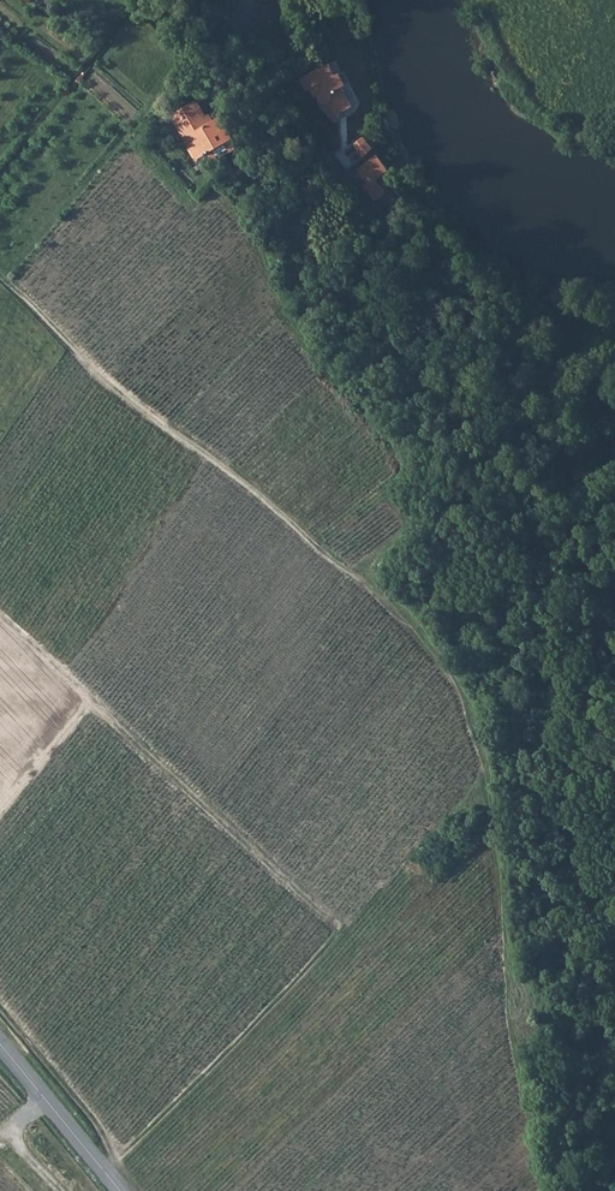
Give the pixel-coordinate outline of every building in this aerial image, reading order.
[(329,63),(323,68),(302,79),(310,93),(315,91),(320,100),(323,98),(343,87),(347,85),(340,74),(336,76),(329,63)] [(343,87),(323,98),(327,107),(329,105),(337,119),(341,117),(340,114),(354,107),(343,87)] [(178,110),(173,113),(198,157),(234,137),(222,116),(212,121),(199,99),(178,110)] [(240,146),(234,137),(198,157),(204,166),(240,146)] [(364,155),(373,148),(366,139),(357,145),(364,155)] [(368,161),(357,170),(364,178),(367,182),(377,174),(368,161)] [(358,183),(364,178),(357,170),(355,166),(347,172),(358,183)]
